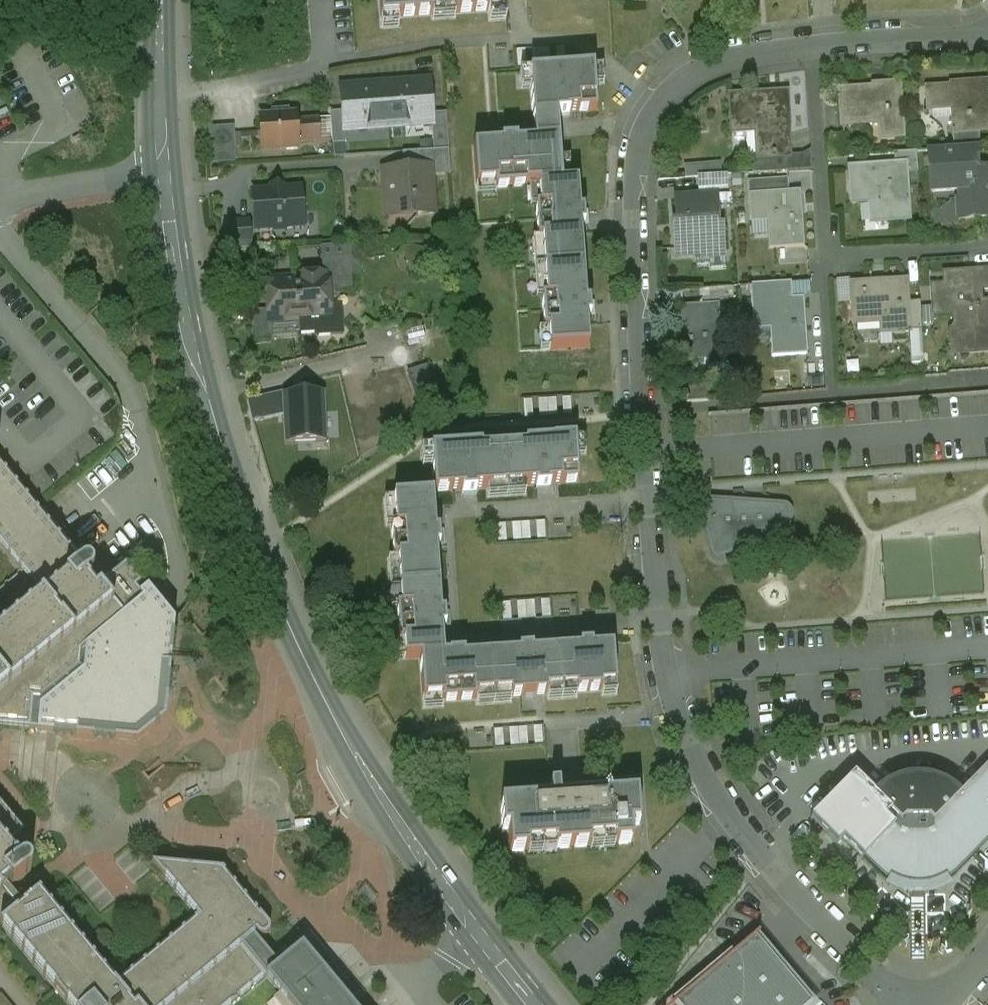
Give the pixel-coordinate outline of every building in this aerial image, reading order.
[(497,11),(506,10),(505,0),(380,0),(381,19),(432,15),(431,9),(455,8),(455,13),(497,11)] [(529,117),(533,117),(556,115),(594,113),(593,95),(588,96),(587,84),(594,84),(593,68),(543,71),(525,72),(525,74),(530,74),(533,115),(528,116),(529,117)] [(429,81),(385,84),(388,127),(432,124),(433,124),(432,114),(429,81)] [(925,88),(926,109),(950,108),(952,135),(979,133),(987,132),(987,81),(949,84),(949,86),(925,88)] [(872,88),(838,90),(841,126),(878,123),(879,139),(903,138),(899,83),(872,85),(872,88)] [(385,84),(341,88),(342,112),(344,130),(345,130),(388,127),(385,84)] [(785,93),(729,96),(731,133),(746,132),(759,131),(761,155),(761,158),(786,156),(788,156),(787,129),(788,129),(785,93)] [(344,130),(342,112),(330,113),(332,144),(346,143),(345,130),(344,130)] [(446,113),(432,114),(433,124),(432,124),(434,150),(449,149),(446,113)] [(293,115),(258,115),(259,148),(293,147),(293,142),(293,119),(293,115)] [(535,140),(557,139),(556,115),(533,117),(535,140)] [(317,119),(293,119),(293,142),(317,141),(317,119)] [(210,160),(253,157),(252,132),(234,133),(234,125),(208,126),(210,160)] [(759,131),(746,132),(747,156),(751,156),(761,155),(759,131)] [(979,133),(952,135),(953,149),(975,148),(980,148),(979,133)] [(496,188),(534,186),(561,184),(559,158),(554,158),(553,141),(557,140),(557,139),(535,140),(535,143),(517,144),(516,140),(501,141),(501,145),(475,147),(475,144),(473,145),(476,190),(478,189),(478,184),(495,183),(496,188)] [(953,149),(928,151),(930,191),(957,189),(959,219),(987,217),(987,168),(977,168),(975,148),(953,149)] [(402,153),(403,169),(430,167),(431,176),(450,175),(449,149),(434,150),(402,153)] [(893,153),(894,165),(905,164),(906,174),(917,173),(916,152),(893,153)] [(761,155),(751,156),(752,173),(787,172),(786,156),(761,158),(761,155)] [(701,165),(685,166),(686,178),(720,176),(719,164),(701,165)] [(894,165),(848,168),(851,204),(878,202),(879,223),(909,221),(906,174),(905,164),(894,165)] [(403,169),(383,170),(385,188),(390,188),(391,212),(412,211),(417,215),(433,214),(431,176),(430,167),(403,169)] [(747,181),(748,194),(788,191),(787,179),(747,181)] [(539,268),(544,268),(582,265),(585,265),(585,264),(582,264),(579,227),(584,227),(583,212),(578,212),(577,185),(579,184),(579,183),(561,184),(534,186),(534,187),(539,187),(540,206),(535,206),(537,238),(542,238),(544,267),(539,267),(539,268)] [(301,184),(247,186),(248,222),(249,232),(302,230),(301,184)] [(788,191),(748,194),(750,217),(767,216),(769,249),(804,246),(801,213),(799,213),(798,191),(788,191)] [(678,232),(675,232),(676,255),(702,253),(701,245),(720,244),(719,228),(716,228),(714,196),(676,199),(678,232)] [(249,232),(248,222),(217,223),(218,247),(249,246),(249,232)] [(322,260),(323,276),(326,276),(327,292),(352,290),(350,258),(322,260)] [(544,348),(544,350),(587,347),(590,347),(590,345),(587,345),(586,318),(590,317),(589,303),(584,303),(582,265),(544,268),(546,297),(541,297),(543,329),(548,329),(549,348),(544,348)] [(931,286),(933,314),(953,313),(954,324),(949,330),(950,348),(956,347),(963,354),(987,352),(987,302),(983,302),(982,290),(987,290),(987,271),(943,273),(944,285),(931,286)] [(295,280),(266,282),(269,322),(298,320),(329,318),(328,308),(327,292),(326,276),(323,276),(295,278),(295,280)] [(906,280),(850,284),(853,320),(883,318),(884,333),(909,332),(909,331),(908,303),(906,280)] [(790,283),(750,285),(751,301),(791,299),(790,283)] [(791,299),(751,301),(753,324),(769,323),(772,356),(807,354),(805,320),(802,320),(801,298),(791,299)] [(908,303),(909,331),(921,330),(920,302),(908,303)] [(682,339),(679,339),(681,362),(707,361),(706,352),(725,351),(724,335),(721,335),(718,304),(680,306),(682,339)] [(337,308),(328,308),(329,318),(298,320),(298,332),(300,332),(300,334),(314,333),(318,336),(339,335),(342,331),(341,311),(337,308)] [(429,366),(408,373),(419,407),(439,397),(429,366)] [(323,395),(282,396),(284,442),(325,440),(323,395)] [(481,445),(431,449),(432,470),(438,470),(438,477),(433,478),(434,493),(436,493),(436,491),(462,489),(463,493),(476,492),(476,488),(505,486),(505,490),(507,490),(506,486),(536,484),(537,488),(550,487),(549,483),(576,481),(576,484),(578,484),(577,468),(572,468),(571,461),(576,460),(575,439),(549,441),(525,442),(525,447),(504,448),(504,444),(502,444),(503,448),(481,450),(481,445)] [(19,571),(41,598),(82,564),(84,563),(86,563),(88,563),(90,563),(44,507),(37,512),(16,486),(0,467),(0,548),(19,571)] [(396,585),(396,586),(440,583),(440,582),(438,582),(435,546),(440,546),(439,530),(434,531),(432,495),(434,495),(434,493),(389,497),(389,498),(394,498),(396,525),(391,525),(394,557),(399,557),(400,584),(396,585)] [(709,503),(706,504),(702,509),(701,513),(713,555),(716,558),(718,558),(780,541),(784,536),(789,516),(788,511),(786,509),(734,505),(735,507),(724,508),(723,504),(709,503)] [(37,724),(36,734),(136,743),(165,720),(174,622),(165,610),(147,589),(141,594),(136,588),(141,585),(125,566),(96,590),(87,579),(90,576),(92,574),(93,572),(93,570),(93,568),(93,567),(92,565),(91,564),(90,563),(88,563),(86,563),(84,563),(82,564),(41,598),(0,632),(0,721),(37,724)] [(0,587),(0,632),(41,598),(19,571),(0,587)] [(401,659),(420,657),(446,655),(444,627),(445,627),(444,612),(442,612),(440,583),(396,586),(401,659)] [(496,697),(511,696),(551,693),(614,689),(614,690),(616,690),(612,643),(610,643),(611,644),(592,645),(591,644),(580,645),(580,646),(560,648),(560,647),(559,647),(559,648),(532,650),(532,648),(519,649),(519,650),(493,652),(493,651),(491,651),(492,652),(464,654),(464,653),(449,654),(449,655),(446,656),(446,655),(420,657),(423,703),(425,703),(425,702),(495,697),(495,699),(496,699),(496,697)] [(853,776),(810,820),(836,846),(842,840),(880,878),(883,880),(888,884),(895,887),(906,891),(913,891),(919,892),(928,890),(933,889),(938,887),(945,883),(952,879),(955,875),(987,847),(987,765),(959,794),(953,788),(948,785),(941,781),(934,779),(928,777),(922,776),(914,776),(909,777),(903,778),(896,780),(889,783),(882,787),(877,791),(873,795),(853,776)] [(512,810),(499,811),(500,838),(506,837),(508,860),(526,859),(525,853),(553,851),(553,857),(587,854),(587,848),(611,847),(612,853),(630,851),(629,834),(637,833),(635,801),(557,808),(512,811),(512,810)] [(1,890),(7,886),(8,884),(11,887),(29,873),(30,871),(31,869),(31,867),(31,865),(30,863),(28,862),(27,861),(25,860),(23,860),(21,861),(19,862),(17,864),(15,862),(17,861),(6,848),(21,835),(0,810),(0,891),(1,890)] [(39,891),(22,905),(16,909),(0,923),(67,1004),(231,1004),(258,982),(266,976),(241,946),(254,936),(253,934),(255,932),(257,935),(258,936),(259,936),(260,937),(261,937),(262,937),(264,937),(265,936),(266,936),(267,935),(268,934),(269,933),(269,932),(269,931),(269,929),(269,928),(269,927),(268,926),(268,925),(222,870),(193,867),(188,862),(182,866),(175,866),(162,876),(196,918),(116,984),(39,891)] [(1,890),(16,909),(22,905),(7,886),(1,890)] [(755,938),(760,934),(758,932),(733,954),(730,951),(672,1000),(674,1003),(672,1004),(675,1004),(676,1004),(809,1004),(810,1004),(755,938)] [(258,982),(277,1004),(343,1004),(297,950),(258,982)]
